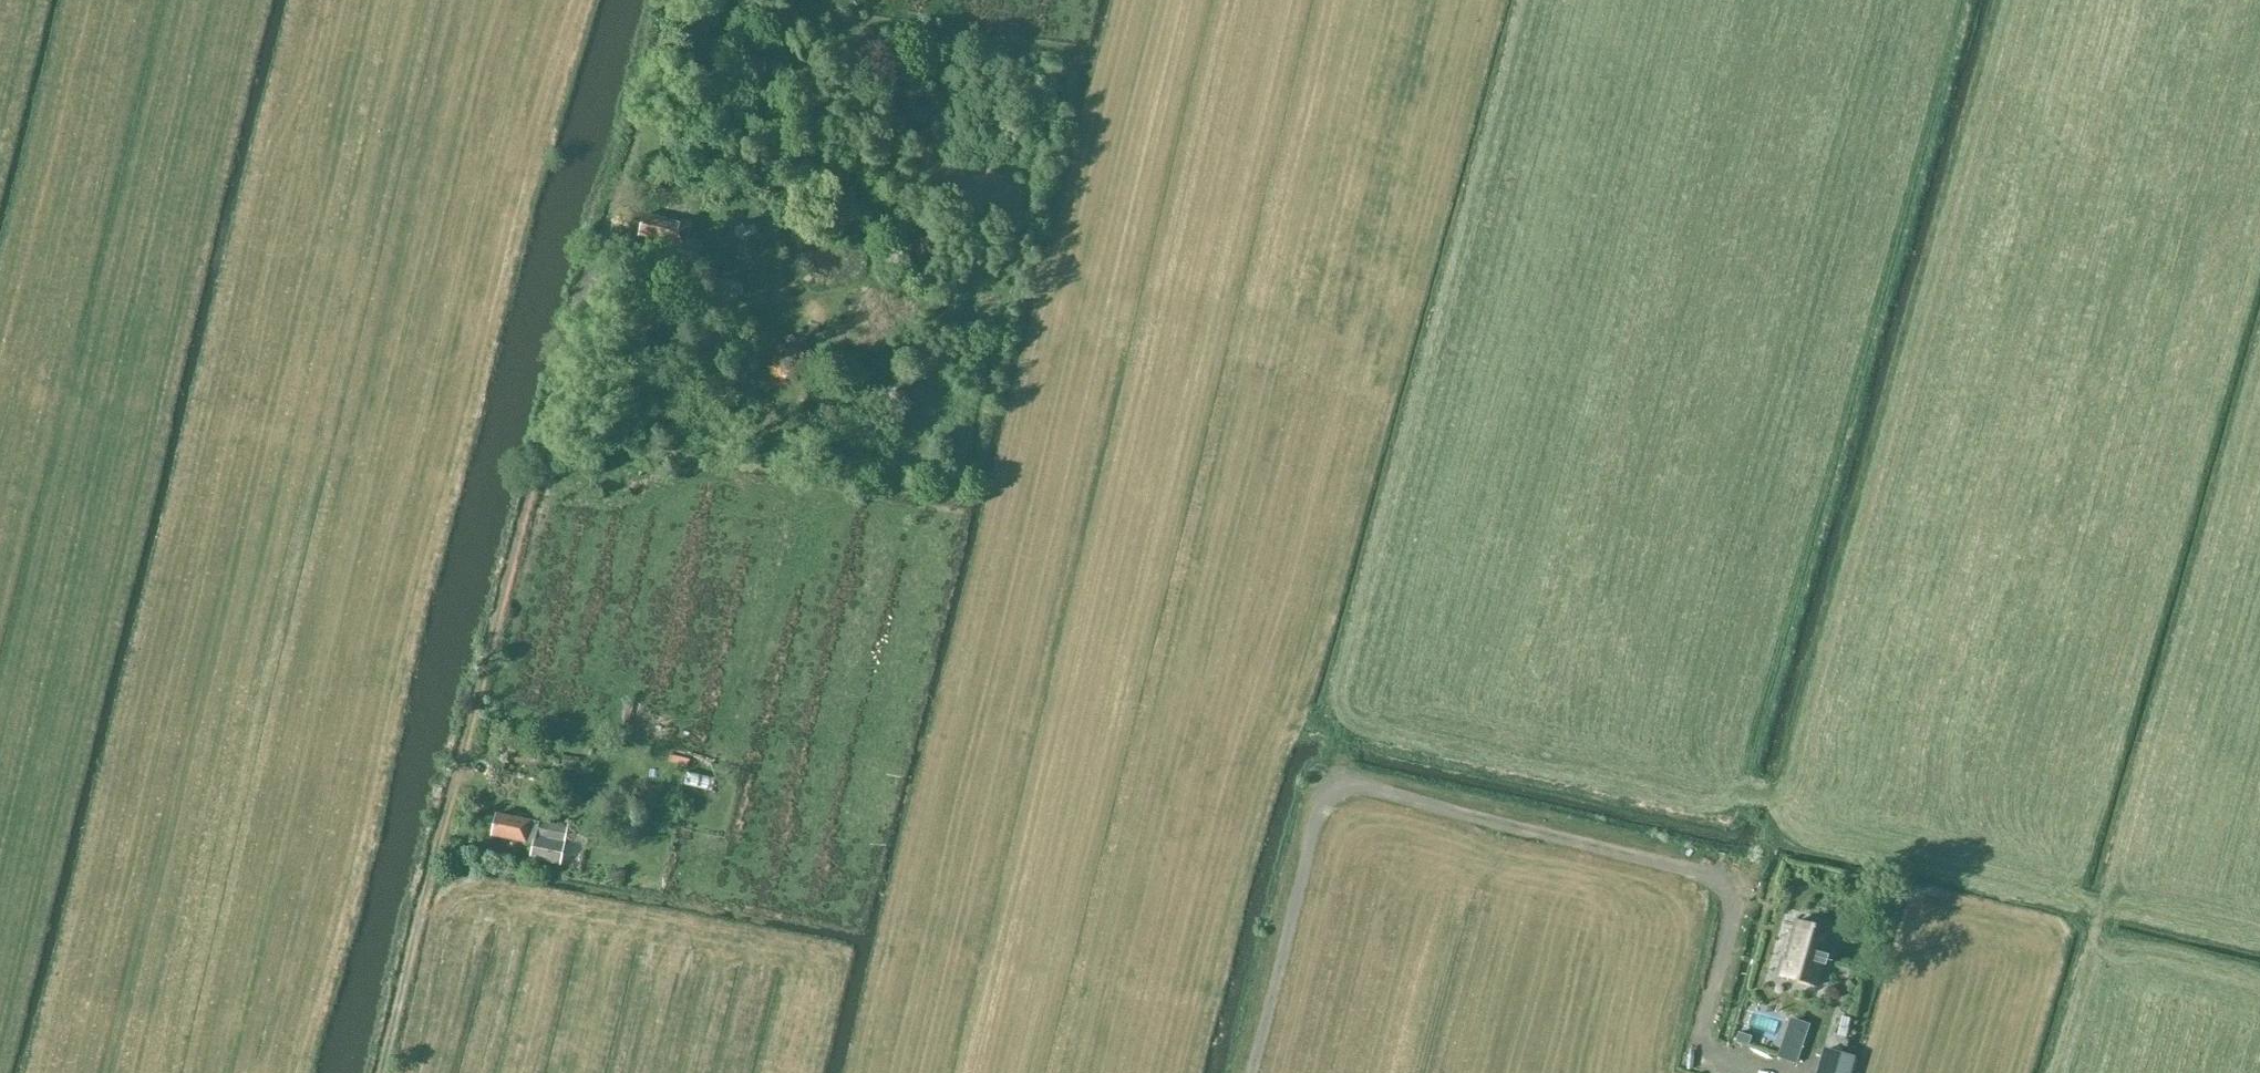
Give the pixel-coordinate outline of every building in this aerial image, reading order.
[(693,226),(681,223),(644,214),(638,236),(665,243),(663,250),(686,255),(693,226)] [(565,843),(568,829),(497,814),(492,836),(533,845),(530,858),(561,865),(566,843),(565,843)] [(1811,912),(1794,908),(1785,946),(1782,946),(1778,962),(1819,972),(1824,951),(1822,950),(1830,917),(1813,913),(1814,911),(1811,910),(1811,912)] [(1777,1014),(1751,1006),(1747,1021),(1773,1029),(1777,1014)] [(1822,1041),(1813,1072),(1850,1072),(1857,1051),(1822,1041)] [(1780,1055),(1777,1065),(1802,1072),(1804,1062),(1780,1055)]
